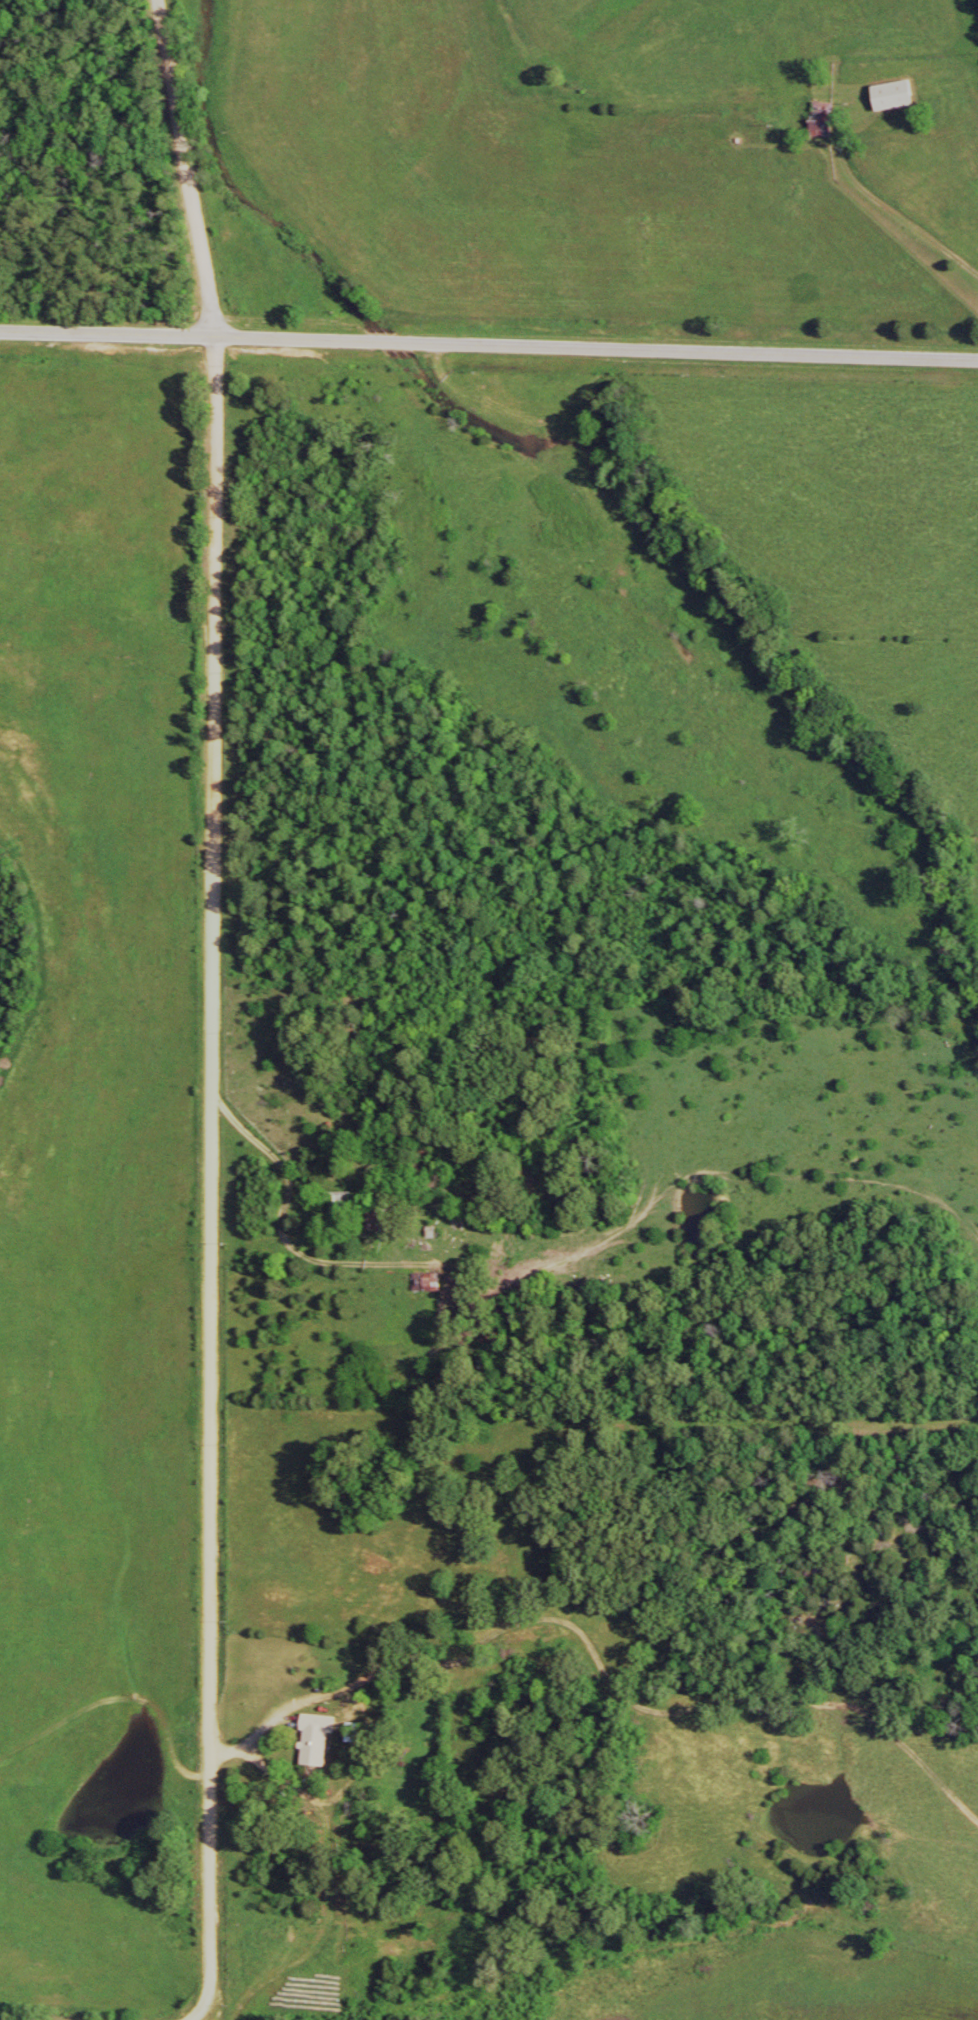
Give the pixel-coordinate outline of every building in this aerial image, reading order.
[(872,91),(876,117),(913,111),(908,85),(872,91)] [(811,141),(832,141),(832,128),(811,128),(811,141)] [(439,1295),(439,1283),(411,1283),(411,1295),(439,1295)] [(328,1737),(334,1737),(335,1720),(302,1718),(299,1769),(326,1771),(328,1737)]
